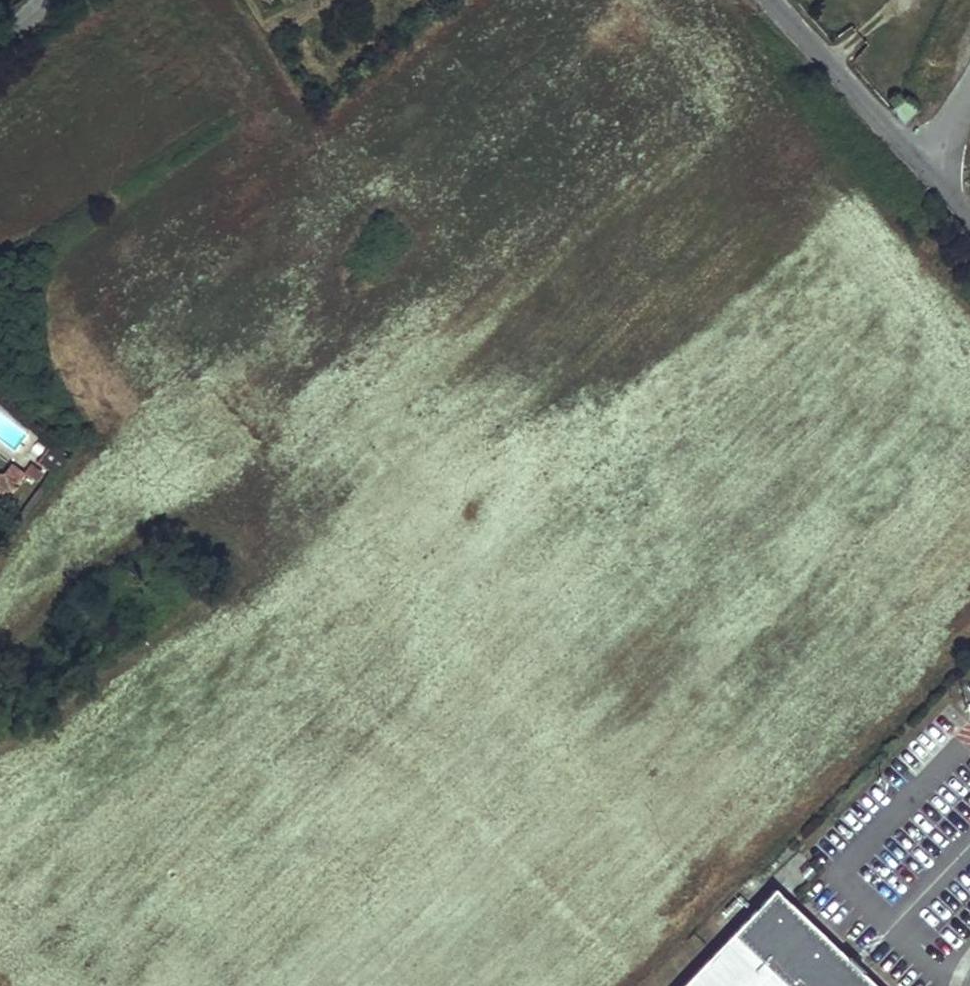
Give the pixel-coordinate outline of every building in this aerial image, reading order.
[(33,461),(43,468),(55,452),(45,444),(33,461)] [(18,518),(61,460),(55,456),(0,530),(6,534),(18,518)] [(6,463),(0,470),(0,488),(4,489),(17,472),(6,463)] [(20,471),(30,480),(36,472),(26,464),(20,471)] [(676,985),(879,985),(861,968),(862,966),(847,951),(846,954),(774,884),(676,985)]
